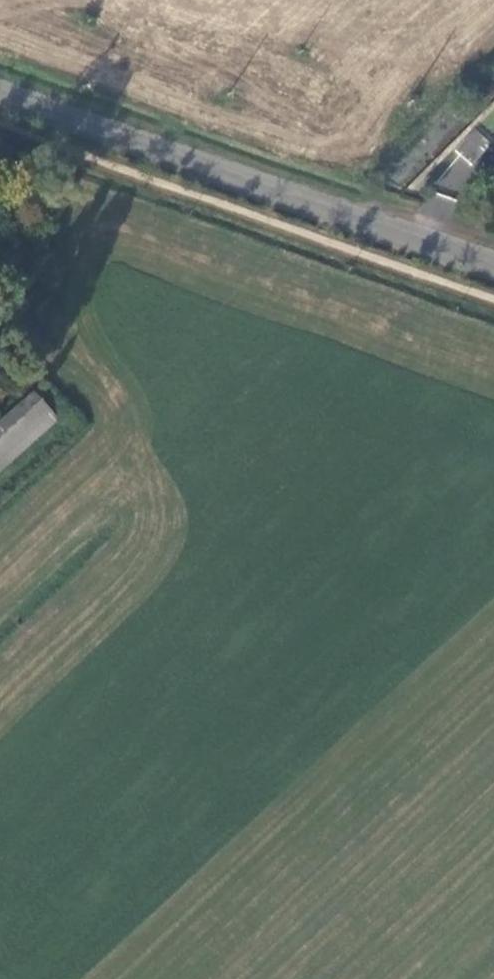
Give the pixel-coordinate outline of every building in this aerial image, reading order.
[(489,143),(473,129),(454,150),(470,165),(489,143)] [(25,390),(0,415),(0,477),(62,423),(25,390)]
